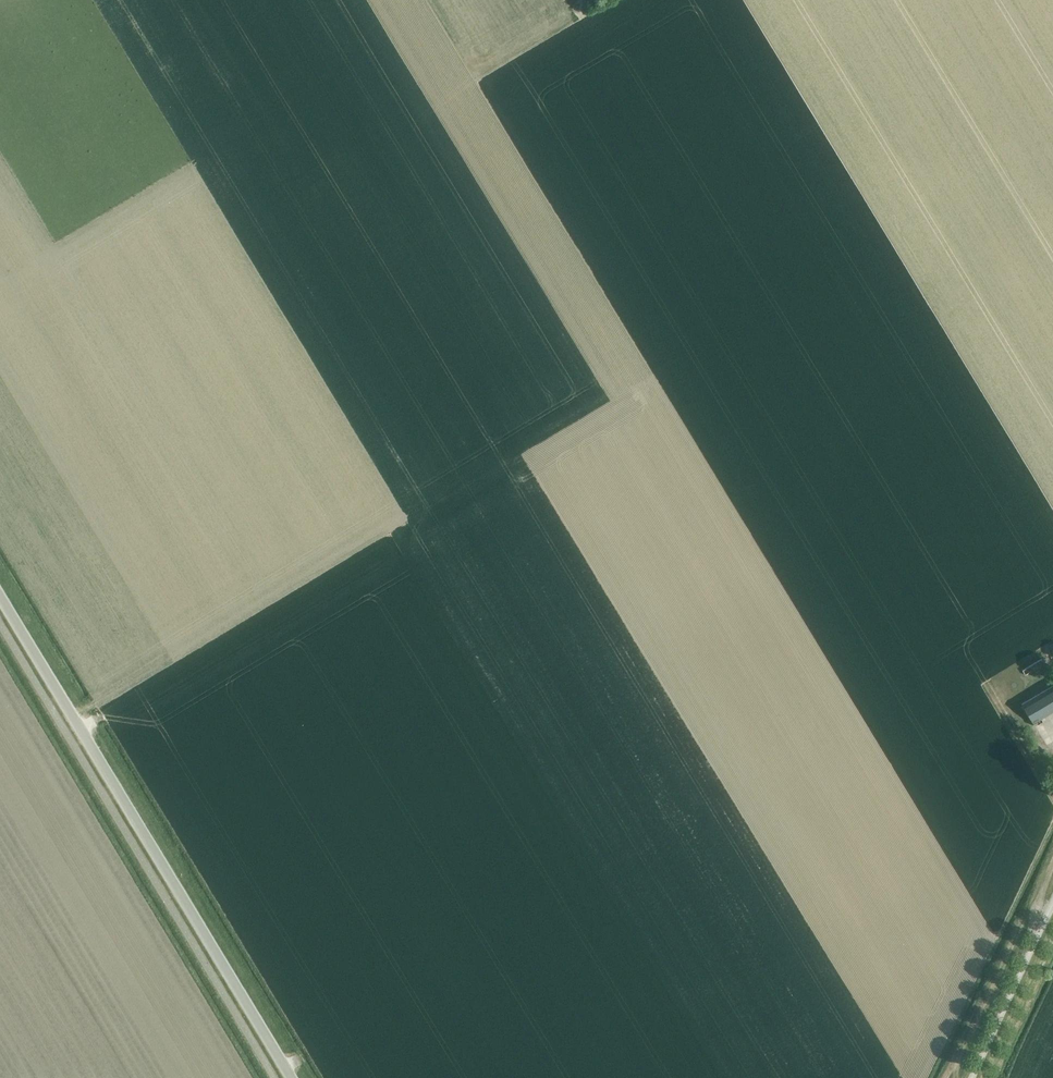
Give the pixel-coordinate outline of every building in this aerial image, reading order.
[(1052,711),(1052,686),(1022,705),(1033,723),(1052,711)]
